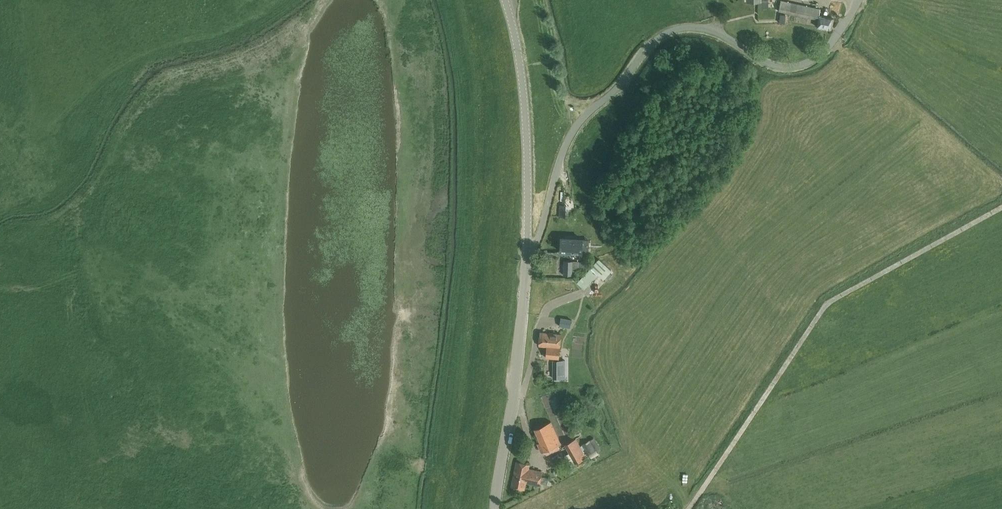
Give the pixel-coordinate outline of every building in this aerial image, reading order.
[(835,10),(844,11),(845,0),(836,0),(835,10)] [(780,1),(778,11),(818,19),(817,27),(831,29),(833,19),(819,16),(820,9),(780,1)] [(560,238),(560,251),(582,252),(582,239),(560,238)] [(570,257),(544,258),(544,272),(571,271),(570,257)] [(598,259),(591,268),(577,283),(584,289),(598,274),(604,279),(606,276),(610,279),(614,275),(610,272),(611,271),(598,259)] [(560,317),(559,326),(570,328),(572,319),(560,317)] [(538,346),(547,347),(546,358),(558,359),(559,348),(560,348),(561,334),(540,332),(538,346)] [(553,382),(565,382),(565,378),(565,360),(553,360),(553,378),(554,378),(553,382)] [(544,451),(561,444),(551,422),(534,429),(544,451)] [(576,438),(564,445),(575,464),(586,457),(576,438)] [(593,438),(581,445),(587,455),(595,451),(595,448),(599,446),(593,438)] [(529,464),(516,461),(511,487),(524,490),(526,483),(539,486),(540,481),(545,482),(547,475),(542,474),(542,472),(528,470),(529,464)]
